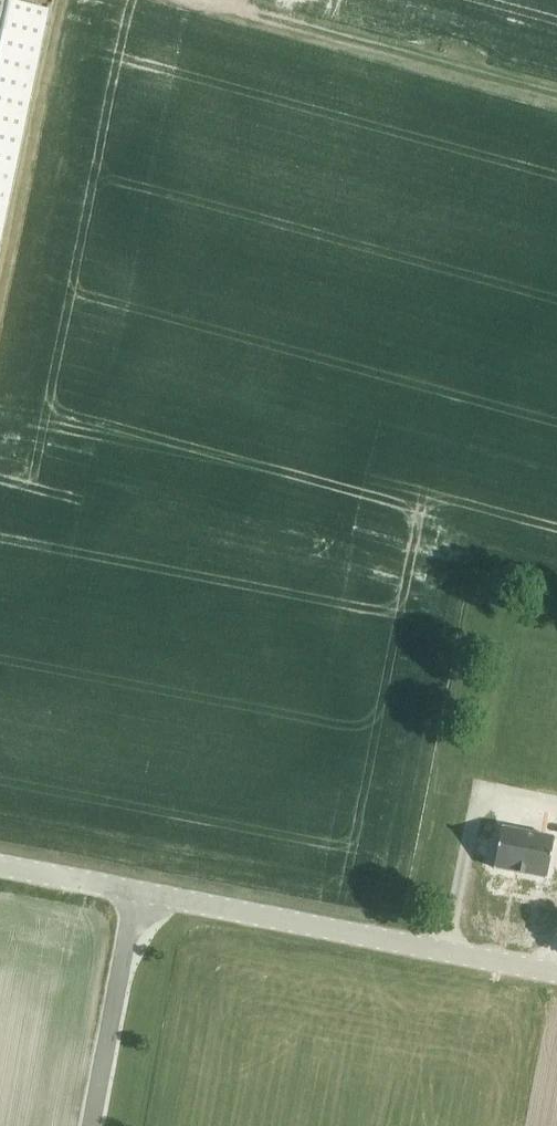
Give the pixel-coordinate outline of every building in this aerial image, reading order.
[(50,8),(12,0),(0,0),(0,245),(50,8)] [(556,877),(556,836),(524,830),(517,869),(556,877)]
